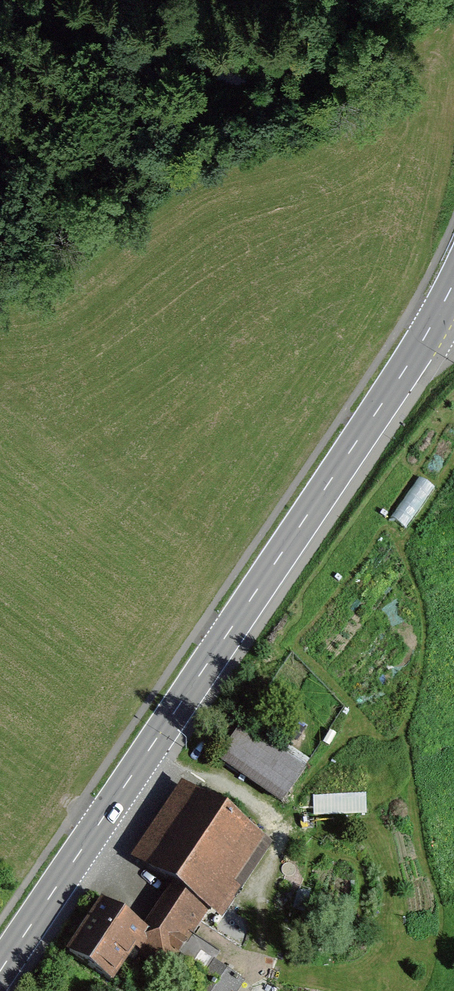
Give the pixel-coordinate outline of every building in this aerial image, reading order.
[(421,475),(395,516),(411,526),(437,485),(421,475)] [(308,768),(242,722),(219,756),(285,802),(308,768)] [(219,910),(266,843),(186,786),(134,860),(163,880),(133,922),(148,932),(185,958),(219,910)] [(148,932),(99,899),(65,947),(115,981),(148,932)] [(253,982),(210,959),(192,990),(248,990),(253,982)]
